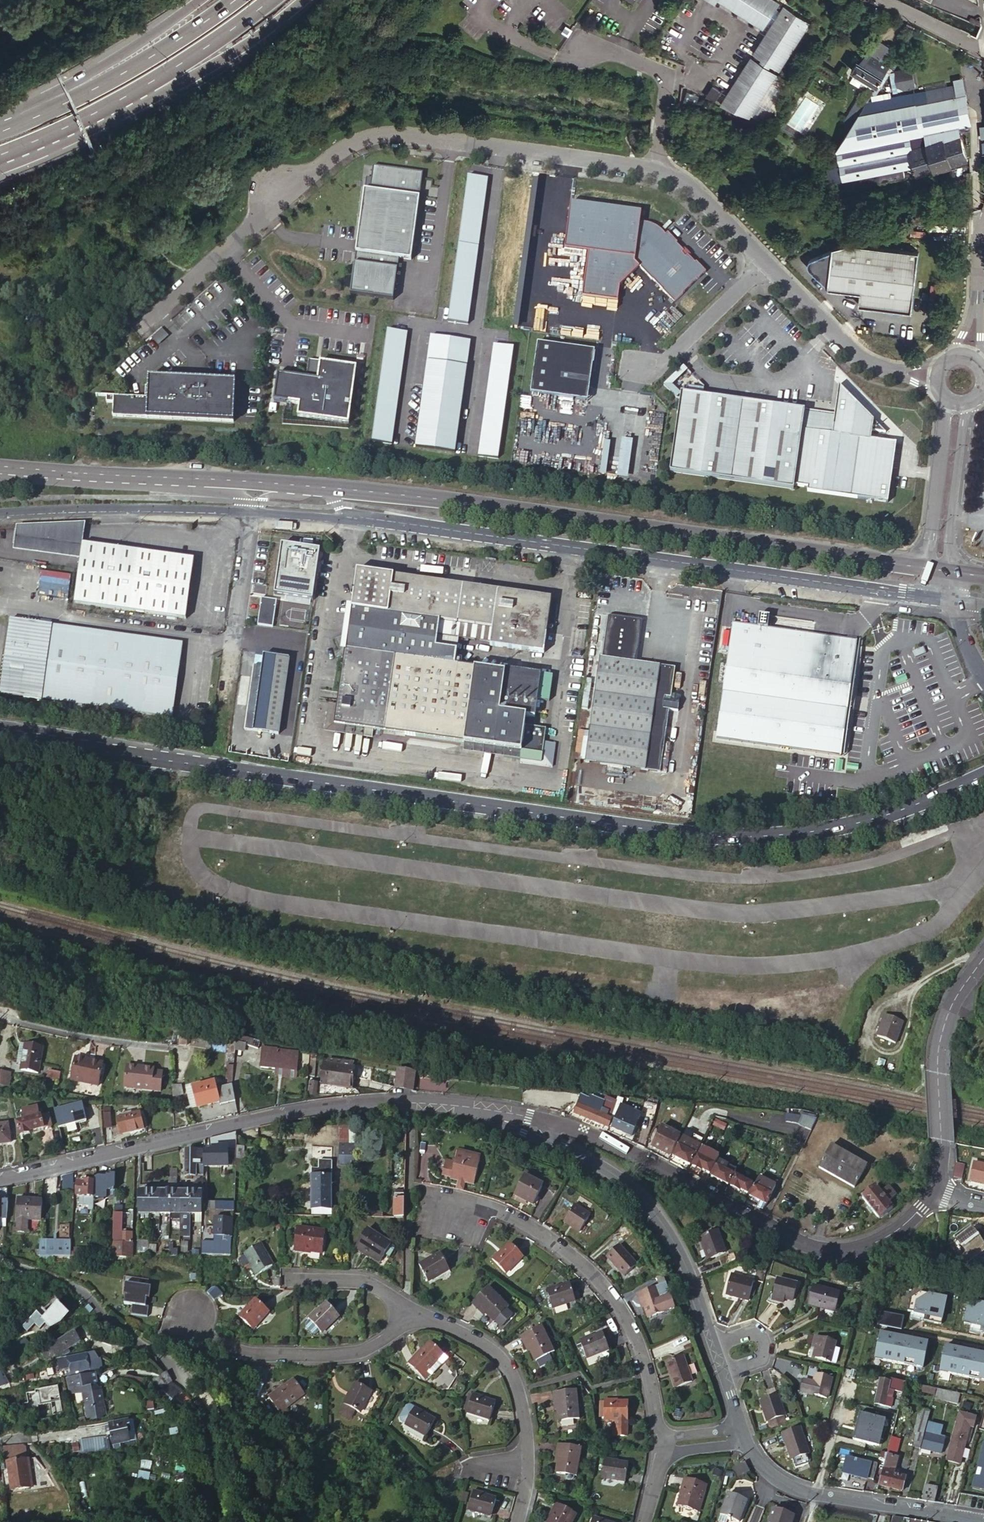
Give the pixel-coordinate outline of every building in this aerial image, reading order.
[(755,22),(763,28),(766,22),(771,26),(766,34),(754,53),(762,58),(759,62),(751,57),(728,93),(742,102),(737,110),(749,116),(776,73),(768,68),(771,64),(779,69),(809,22),(784,6),(781,11),(776,8),(779,2),(775,0),(720,0),(755,22)] [(871,55),(883,63),(892,48),(880,41),(873,51),(871,50),(862,63),(865,65),(871,55)] [(877,85),(889,66),(883,63),(871,55),(865,65),(862,63),(857,60),(852,70),(877,85)] [(912,68),(894,71),(898,90),(915,87),(912,68)] [(711,86),(709,92),(718,97),(721,91),(711,86)] [(966,160),(967,159),(958,126),(952,97),(956,96),(954,86),(928,91),(928,95),(916,97),(915,93),(866,102),(849,129),(844,137),(837,148),(840,165),(827,168),(830,182),(878,173),(880,181),(905,176),(903,168),(915,166),(917,175),(937,169),(950,165),(966,160)] [(866,102),(873,91),(869,89),(861,101),(858,99),(842,124),(849,129),(866,102)] [(718,97),(709,92),(706,98),(716,101),(718,97)] [(742,102),(728,93),(721,103),(737,110),(742,102)] [(952,97),(958,126),(971,124),(965,94),(956,96),(952,97)] [(849,129),(842,124),(836,133),(844,137),(849,129)] [(421,172),(365,165),(350,291),(392,296),(396,256),(411,258),(421,172)] [(952,171),(950,165),(937,169),(939,175),(952,171)] [(488,179),(468,176),(448,321),(468,324),(488,179)] [(666,231),(666,233),(665,231),(663,230),(661,228),(659,226),(657,225),(655,224),(653,223),(650,222),(648,222),(646,221),(643,221),(641,221),(642,211),(605,207),(571,202),(565,249),(589,252),(583,296),(590,297),(619,301),(621,285),(640,265),(653,278),(663,289),(675,301),(697,280),(707,270),(697,260),(696,261),(689,254),(687,256),(683,252),(685,250),(678,242),(679,241),(666,231)] [(807,265),(808,265),(814,273),(828,288),(861,292),(859,305),(882,307),(885,309),(888,310),(891,311),(895,311),(898,312),(902,312),(905,311),(909,311),(912,310),(920,250),(851,241),(833,248),(833,250),(811,258),(810,258),(810,259),(809,259),(808,260),(808,261),(807,261),(807,262),(807,263),(807,264),(807,265)] [(796,253),(800,249),(794,243),(791,247),(796,253)] [(160,328),(151,337),(159,345),(168,336),(160,328)] [(392,445),(408,332),(388,329),(372,442),(392,445)] [(470,340),(430,334),(415,447),(455,452),(470,340)] [(595,350),(538,342),(532,393),(575,398),(576,386),(590,388),(595,350)] [(499,458),(513,346),(493,343),(479,455),(499,458)] [(355,366),(318,361),(315,379),(274,374),(270,402),(296,405),(294,417),(348,424),(355,366)] [(113,403),(113,416),(234,422),(235,382),(203,381),(181,380),(149,378),(148,398),(112,396),(107,396),(96,395),(96,396),(107,396),(107,403),(109,403),(113,403)] [(835,414),(805,410),(793,493),(807,495),(806,498),(887,510),(897,442),(871,439),(872,430),(886,432),(869,415),(839,384),(835,414)] [(589,400),(590,388),(576,386),(575,398),(589,400)] [(669,478),(793,496),(793,493),(805,410),(702,395),(681,392),(679,410),(669,478)] [(626,479),(634,425),(623,424),(618,458),(612,457),(610,468),(617,469),(616,477),(626,479)] [(193,559),(83,544),(75,603),(185,619),(193,559)] [(307,554),(269,549),(260,612),(297,617),(307,554)] [(357,570),(352,608),(440,620),(438,634),(458,637),(490,642),(490,646),(544,653),(552,598),(357,570)] [(440,620),(352,608),(351,608),(345,649),(454,665),(457,650),(436,647),(438,634),(440,620)] [(643,620),(608,615),(602,657),(599,657),(584,761),(645,770),(654,708),(660,666),(636,662),(643,620)] [(43,699),(53,625),(11,620),(0,694),(43,699)] [(715,743),(792,752),(840,759),(848,705),(859,707),(862,690),(858,689),(850,688),(858,639),(818,635),(732,623),(715,743)] [(182,643),(53,625),(43,699),(172,717),(182,643)] [(457,650),(458,637),(438,634),(436,647),(457,650)] [(850,688),(858,689),(866,640),(858,639),(850,688)] [(264,655),(290,658),(291,650),(256,645),(244,729),(253,731),(264,655)] [(454,665),(345,649),(338,705),(335,725),(373,730),(464,743),(521,751),(525,726),(526,716),(534,717),(537,700),(541,674),(505,669),(505,672),(454,665)] [(279,734),(290,658),(264,655),(253,731),(279,734)] [(674,668),(660,666),(654,708),(677,712),(679,699),(670,697),(671,694),(674,668)] [(553,676),(541,674),(537,700),(549,701),(553,676)] [(84,707),(42,701),(41,708),(83,714),(84,707)] [(335,725),(338,705),(329,704),(325,732),(372,739),(373,730),(335,725)] [(546,729),(525,726),(521,751),(542,755),(546,729)] [(200,746),(209,747),(210,738),(202,737),(200,746)] [(521,751),(464,743),(463,754),(520,762),(521,751)] [(438,916),(436,924),(449,927),(451,918),(438,916)] [(668,975),(669,967),(662,967),(661,979),(674,980),(674,976),(668,975)] [(903,1021),(884,1014),(876,1035),(896,1042),(903,1021)] [(22,1063),(25,1044),(21,1043),(17,1062),(22,1063)] [(43,1047),(25,1044),(22,1063),(20,1069),(39,1072),(40,1065),(42,1066),(45,1055),(42,1054),(43,1047)] [(261,1067),(277,1069),(297,1071),(299,1054),(263,1049),(261,1067)] [(104,1066),(77,1058),(71,1079),(97,1087),(104,1066)] [(356,1069),(328,1065),(325,1085),(353,1089),(356,1069)] [(138,1068),(127,1068),(126,1089),(162,1091),(163,1072),(154,1072),(154,1069),(143,1068),(143,1070),(138,1070),(138,1068)] [(297,1071),(277,1069),(276,1075),(296,1078),(297,1071)] [(397,1069),(396,1089),(417,1090),(418,1070),(397,1069)] [(0,1070),(0,1085),(9,1086),(11,1071),(0,1070)] [(59,1080),(60,1072),(48,1070),(46,1077),(59,1080)] [(221,1105),(236,1102),(235,1097),(233,1085),(233,1080),(228,1080),(227,1087),(217,1090),(215,1081),(192,1087),(198,1108),(220,1102),(221,1105)] [(182,1085),(173,1085),(173,1100),(180,1100),(180,1095),(184,1093),(182,1085)] [(193,1109),(198,1108),(192,1087),(187,1088),(193,1109)] [(593,1099),(585,1119),(608,1129),(612,1119),(599,1114),(604,1103),(593,1099)] [(624,1102),(619,1100),(612,1119),(616,1121),(622,1108),(624,1102)] [(83,1104),(72,1107),(73,1112),(77,1112),(78,1114),(85,1112),(83,1104)] [(55,1111),(59,1128),(87,1121),(85,1112),(78,1114),(77,1112),(73,1112),(72,1107),(55,1111)] [(622,1108),(616,1121),(612,1128),(631,1137),(640,1116),(622,1108)] [(103,1127),(111,1128),(112,1110),(104,1110),(103,1127)] [(125,1111),(116,1113),(121,1135),(145,1130),(141,1113),(127,1117),(125,1111)] [(41,1117),(17,1123),(20,1136),(31,1134),(30,1131),(50,1127),(48,1117),(41,1118),(41,1117)] [(812,1123),(805,1120),(802,1127),(809,1131),(812,1123)] [(0,1125),(0,1144),(11,1142),(8,1124),(0,1125)] [(670,1156),(681,1137),(662,1127),(652,1147),(670,1156)] [(209,1137),(209,1149),(209,1154),(204,1154),(204,1166),(228,1165),(228,1149),(236,1148),(236,1147),(236,1132),(236,1131),(226,1133),(209,1137)] [(673,1158),(690,1166),(695,1156),(700,1147),(703,1140),(687,1132),(684,1138),(679,1147),(673,1158)] [(346,1144),(345,1157),(356,1157),(356,1145),(346,1144)] [(867,1166),(831,1146),(819,1169),(855,1188),(867,1166)] [(709,1175),(719,1157),(702,1148),(692,1167),(701,1172),(702,1171),(709,1175)] [(463,1176),(462,1178),(474,1182),(482,1157),(458,1149),(455,1158),(451,1172),(459,1175),(463,1176)] [(204,1154),(204,1150),(186,1150),(185,1176),(196,1176),(196,1171),(204,1171),(204,1166),(204,1154)] [(451,1172),(455,1158),(446,1155),(442,1169),(451,1172)] [(728,1186),(736,1171),(719,1162),(716,1168),(712,1177),(728,1186)] [(974,1163),(970,1180),(983,1183),(983,1166),(974,1163)] [(964,1166),(957,1164),(954,1176),(961,1178),(964,1166)] [(66,1174),(64,1175),(63,1188),(73,1188),(73,1173),(66,1174)] [(517,1193),(524,1197),(528,1199),(526,1202),(534,1206),(546,1184),(528,1174),(517,1193)] [(459,1175),(455,1187),(459,1188),(462,1178),(463,1176),(459,1175)] [(116,1176),(95,1176),(95,1182),(94,1191),(115,1192),(116,1176)] [(312,1201),(318,1201),(329,1201),(332,1202),(332,1176),(312,1176),(312,1201)] [(748,1195),(753,1185),(736,1177),(730,1187),(739,1192),(740,1191),(748,1195)] [(776,1186),(759,1177),(749,1197),(766,1206),(776,1186)] [(89,1209),(93,1209),(94,1191),(95,1182),(84,1181),(84,1183),(78,1183),(77,1197),(80,1197),(80,1204),(89,1205),(89,1209)] [(0,1189),(0,1200),(9,1200),(9,1190),(9,1187),(5,1188),(0,1189)] [(886,1215),(893,1209),(888,1203),(896,1196),(889,1187),(881,1194),(876,1188),(862,1199),(879,1220),(886,1215)] [(151,1192),(140,1192),(139,1213),(150,1214),(151,1192)] [(161,1192),(151,1192),(150,1214),(161,1214),(161,1192)] [(161,1192),(161,1214),(171,1214),(172,1192),(161,1192)] [(172,1192),(171,1214),(181,1214),(182,1192),(172,1192)] [(192,1214),(193,1192),(182,1192),(181,1214),(192,1214)] [(202,1214),(203,1215),(204,1192),(193,1192),(192,1214),(196,1214),(202,1214)] [(394,1218),(404,1218),(404,1213),(405,1194),(395,1194),(394,1218)] [(41,1221),(43,1199),(19,1198),(17,1231),(27,1232),(28,1220),(41,1221)] [(7,1221),(9,1200),(0,1200),(0,1220),(7,1221)] [(235,1202),(210,1200),(209,1208),(234,1209),(235,1202)] [(590,1217),(575,1205),(563,1222),(579,1233),(590,1217)] [(113,1241),(113,1255),(133,1256),(134,1243),(134,1220),(123,1220),(123,1213),(122,1213),(114,1213),(114,1219),(113,1241)] [(294,1251),(303,1252),(303,1249),(312,1251),(323,1252),(326,1232),(297,1228),(294,1251)] [(972,1228),(957,1239),(967,1253),(962,1257),(972,1270),(983,1262),(978,1254),(983,1250),(983,1245),(972,1228)] [(364,1251),(370,1256),(381,1262),(391,1245),(368,1229),(355,1249),(362,1253),(364,1251)] [(718,1231),(699,1239),(708,1261),(726,1254),(718,1231)] [(231,1254),(232,1237),(220,1236),(219,1242),(214,1242),(203,1242),(203,1253),(231,1254)] [(41,1239),(40,1255),(71,1256),(71,1252),(71,1240),(41,1239)] [(139,1242),(139,1250),(149,1251),(149,1245),(149,1241),(143,1240),(143,1242),(139,1242)] [(162,1248),(162,1256),(177,1256),(177,1248),(173,1248),(173,1242),(167,1242),(167,1249),(162,1248)] [(246,1253),(252,1262),(254,1266),(252,1268),(256,1275),(273,1265),(261,1244),(246,1253)] [(512,1244),(504,1252),(501,1255),(499,1253),(492,1260),(505,1274),(523,1257),(512,1244)] [(637,1265),(618,1245),(606,1257),(625,1276),(637,1265)] [(71,1252),(71,1256),(90,1257),(90,1248),(78,1247),(78,1252),(71,1252)] [(442,1255),(433,1260),(428,1262),(427,1260),(419,1265),(428,1281),(449,1269),(442,1255)] [(6,1276),(19,1280),(21,1272),(8,1268),(6,1276)] [(754,1281),(730,1275),(725,1296),(749,1302),(754,1281)] [(798,1285),(776,1280),(771,1300),(784,1303),(785,1300),(794,1302),(798,1285)] [(150,1299),(151,1288),(125,1284),(124,1296),(125,1296),(124,1304),(132,1305),(131,1314),(147,1316),(149,1307),(146,1306),(147,1299),(150,1299)] [(571,1285),(561,1289),(556,1291),(555,1288),(546,1291),(552,1308),(576,1301),(571,1285)] [(215,1302),(222,1296),(215,1287),(207,1293),(215,1302)] [(840,1294),(813,1287),(808,1306),(835,1313),(840,1294)] [(509,1308),(488,1288),(471,1304),(481,1314),(483,1311),(494,1323),(509,1308)] [(638,1294),(641,1302),(644,1301),(646,1307),(649,1317),(665,1312),(676,1308),(672,1296),(661,1300),(657,1288),(638,1294)] [(947,1295),(914,1290),(909,1319),(942,1325),(947,1295)] [(40,1311),(20,1296),(13,1304),(32,1318),(40,1311)] [(968,1299),(964,1323),(971,1324),(969,1333),(983,1336),(983,1302),(968,1299)] [(51,1312),(45,1307),(38,1317),(44,1322),(53,1329),(60,1334),(70,1327),(63,1321),(75,1311),(60,1300),(51,1312)] [(257,1300),(250,1308),(248,1311),(246,1309),(239,1316),(253,1329),(269,1311),(257,1300)] [(328,1303),(320,1311),(317,1314),(315,1312),(308,1319),(322,1333),(340,1316),(328,1303)] [(904,1315),(879,1310),(877,1324),(901,1329),(904,1315)] [(553,1353),(541,1327),(520,1337),(526,1349),(529,1348),(536,1361),(553,1353)] [(929,1339),(879,1330),(874,1360),(924,1369),(929,1339)] [(75,1332),(40,1351),(46,1361),(56,1356),(58,1359),(70,1352),(68,1349),(81,1342),(75,1332)] [(603,1334),(593,1338),(589,1340),(588,1337),(579,1341),(586,1359),(609,1350),(603,1334)] [(836,1343),(817,1338),(814,1350),(812,1358),(815,1359),(830,1363),(836,1343)] [(945,1342),(939,1370),(983,1380),(983,1351),(945,1342)] [(432,1343),(425,1351),(421,1355),(419,1352),(408,1363),(424,1380),(430,1374),(427,1371),(444,1354),(432,1343)] [(92,1375),(103,1373),(101,1359),(95,1360),(94,1353),(87,1355),(90,1375),(92,1375)] [(449,1359),(444,1354),(427,1371),(430,1374),(432,1376),(449,1359)] [(68,1369),(70,1378),(90,1375),(87,1355),(60,1359),(62,1370),(68,1369)] [(666,1362),(670,1372),(672,1371),(677,1386),(691,1381),(682,1356),(666,1362)] [(57,1367),(36,1370),(38,1379),(59,1376),(57,1367)] [(70,1378),(66,1379),(69,1396),(82,1393),(87,1417),(106,1414),(101,1391),(99,1392),(99,1390),(98,1388),(98,1386),(97,1386),(96,1386),(94,1385),(92,1376),(92,1375),(90,1375),(70,1378)] [(832,1379),(817,1375),(814,1384),(804,1381),(801,1393),(827,1399),(832,1379)] [(183,1403),(188,1399),(185,1392),(174,1383),(167,1378),(156,1381),(170,1395),(173,1393),(183,1403)] [(887,1397),(890,1382),(880,1379),(875,1403),(891,1407),(893,1399),(887,1397)] [(906,1383),(891,1379),(890,1382),(887,1397),(893,1399),(891,1407),(899,1409),(906,1383)] [(282,1390),(281,1388),(268,1397),(282,1416),(287,1412),(285,1408),(305,1394),(295,1381),(287,1387),(282,1390)] [(358,1384),(352,1394),(350,1398),(347,1397),(343,1404),(344,1405),(355,1411),(360,1414),(372,1392),(358,1384)] [(58,1385),(28,1390),(32,1412),(42,1410),(41,1403),(61,1400),(58,1385)] [(936,1389),(920,1385),(919,1391),(934,1394),(936,1389)] [(957,1404),(960,1395),(938,1390),(935,1401),(945,1403),(947,1401),(957,1404)] [(576,1391),(553,1393),(554,1408),(556,1408),(558,1422),(579,1420),(576,1391)] [(481,1400),(482,1397),(473,1394),(467,1412),(491,1420),(496,1404),(485,1401),(481,1400)] [(785,1417),(778,1395),(759,1402),(766,1423),(785,1417)] [(613,1403),(613,1400),(604,1400),(604,1420),(629,1420),(629,1404),(618,1403),(613,1403)] [(355,1411),(344,1405),(340,1412),(341,1415),(348,1419),(351,1418),(355,1411)] [(421,1414),(423,1411),(415,1407),(414,1408),(410,1406),(407,1406),(400,1417),(401,1421),(405,1423),(405,1424),(426,1437),(435,1422),(425,1416),(421,1414)] [(913,1447),(920,1449),(930,1412),(919,1409),(914,1431),(916,1436),(913,1447)] [(977,1416),(959,1410),(944,1459),(962,1464),(977,1416)] [(887,1419),(860,1411),(851,1440),(878,1447),(887,1419)] [(106,1425),(111,1451),(123,1449),(122,1443),(129,1441),(127,1431),(130,1431),(129,1429),(129,1424),(128,1421),(106,1425)] [(810,1455),(801,1428),(782,1434),(791,1461),(810,1455)] [(941,1453),(945,1438),(926,1433),(922,1448),(941,1453)] [(884,1467),(879,1485),(902,1491),(906,1476),(899,1474),(899,1472),(895,1471),(899,1457),(895,1456),(900,1439),(892,1437),(887,1453),(884,1467)] [(971,1488),(983,1491),(983,1437),(971,1488)] [(102,1439),(72,1444),(74,1452),(79,1451),(79,1455),(104,1450),(102,1439)] [(580,1448),(558,1444),(555,1458),(558,1458),(555,1473),(575,1477),(580,1448)] [(22,1446),(3,1448),(5,1463),(8,1463),(27,1460),(26,1449),(26,1448),(23,1446),(22,1446)] [(874,1480),(878,1465),(871,1463),(871,1464),(847,1458),(843,1474),(867,1480),(867,1478),(874,1480)] [(613,1463),(613,1460),(604,1459),(601,1478),(625,1483),(628,1466),(617,1464),(613,1463)] [(27,1460),(8,1463),(12,1490),(31,1487),(27,1460)] [(745,1463),(744,1463),(733,1469),(738,1478),(750,1472),(745,1463)] [(684,1478),(682,1486),(685,1487),(682,1495),(678,1506),(698,1512),(706,1485),(684,1478)] [(925,1485),(923,1501),(934,1503),(938,1488),(925,1485)] [(481,1496),(482,1493),(473,1491),(467,1510),(491,1517),(496,1501),(485,1497),(481,1496)] [(727,1496),(719,1518),(727,1521),(726,1521),(730,1521),(731,1521),(739,1521),(746,1503),(727,1496)] [(552,1510),(555,1512),(551,1519),(549,1521),(572,1521),(577,1515),(556,1503),(552,1510)] [(772,1513),(770,1521),(793,1521),(793,1520),(772,1513)]
